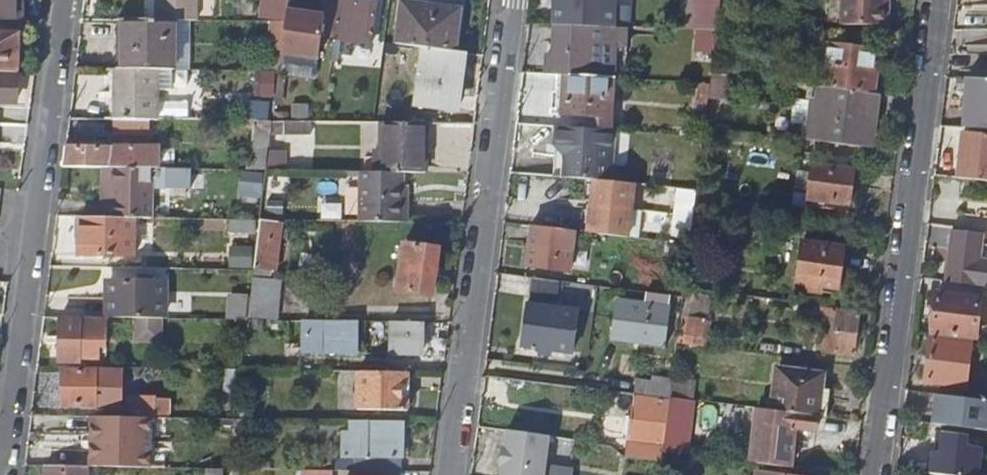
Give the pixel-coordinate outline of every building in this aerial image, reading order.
[(20,19),(20,0),(0,0),(0,19),(20,19)] [(155,18),(180,18),(197,18),(197,0),(156,0),(155,18)] [(259,20),(285,20),(286,16),(288,0),(262,0),(259,20)] [(298,0),(288,0),(286,16),(285,20),(281,51),(318,56),(324,11),(303,8),(303,1),(298,0)] [(363,0),(340,0),(335,35),(373,40),(378,2),(363,0)] [(717,28),(718,18),(721,0),(701,0),(697,27),(717,28)] [(843,23),(885,23),(885,0),(843,0),(843,23)] [(419,105),(459,109),(466,49),(456,48),(461,9),(400,1),(396,41),(426,45),(419,105)] [(180,18),(155,18),(124,17),(123,67),(157,67),(179,68),(180,18)] [(19,72),(20,32),(0,31),(0,71),(11,72),(19,72)] [(831,86),(876,92),(881,49),(828,43),(822,85),(831,86)] [(285,55),(283,70),(315,75),(318,60),(285,55)] [(157,67),(123,67),(115,67),(115,115),(156,116),(157,67)] [(16,100),(18,78),(11,77),(11,72),(0,71),(0,99),(16,100)] [(583,126),(609,128),(613,128),(615,76),(559,73),(557,113),(583,114),(583,126)] [(986,126),(986,77),(974,76),(971,125),(986,126)] [(881,92),(876,92),(831,86),(829,102),(821,101),(818,123),(825,124),(823,140),(864,145),(866,130),(876,131),(881,92)] [(86,130),(148,131),(148,117),(87,116),(86,130)] [(435,122),(382,121),(382,170),(411,170),(434,171),(435,122)] [(595,178),(601,179),(603,146),(608,146),(609,128),(583,126),(554,123),(553,141),(562,142),(560,175),(588,178),(595,178)] [(864,145),(874,146),(876,131),(866,130),(864,145)] [(986,178),(986,133),(966,130),(961,165),(972,167),(971,177),(986,178)] [(301,133),(284,132),(282,158),(299,159),(301,133)] [(65,144),(62,164),(108,165),(109,165),(111,145),(65,144)] [(111,145),(109,165),(149,166),(159,166),(159,145),(111,145)] [(149,166),(109,165),(108,165),(106,198),(103,198),(102,215),(133,215),(148,215),(149,166)] [(810,199),(851,204),(855,170),(814,165),(810,199)] [(411,170),(382,170),(365,169),(365,218),(416,219),(416,184),(410,184),(411,170)] [(592,199),(595,178),(588,178),(581,229),(588,230),(591,209),(598,209),(599,200),(592,199)] [(601,179),(595,178),(592,199),(599,200),(598,209),(591,209),(588,230),(628,235),(635,183),(601,179)] [(954,225),(984,229),(986,210),(956,207),(954,225)] [(133,215),(102,215),(76,214),(76,254),(132,254),(133,215)] [(259,219),(252,267),(274,269),(277,241),(270,240),(272,221),(259,219)] [(576,228),(534,223),(529,262),(572,267),(576,228)] [(978,282),(986,284),(986,261),(980,260),(984,232),(954,228),(948,278),(978,282)] [(439,246),(404,241),(397,287),(432,293),(439,246)] [(840,290),(845,249),(802,243),(796,285),(805,286),(805,292),(819,294),(820,288),(840,290)] [(571,280),(531,274),(522,342),(572,348),(577,306),(558,304),(559,289),(570,290),(571,280)] [(282,278),(252,277),(251,314),(281,315),(282,278)] [(119,314),(139,315),(161,315),(162,279),(119,278),(119,314)] [(934,328),(976,333),(981,294),(939,289),(934,328)] [(636,344),(669,347),(671,337),(665,336),(671,293),(647,290),(645,303),(619,299),(614,336),(636,339),(636,344)] [(246,317),(249,294),(230,294),(228,317),(246,317)] [(862,314),(833,310),(828,347),(857,351),(862,314)] [(680,339),(710,344),(711,333),(704,332),(706,317),(683,314),(680,339)] [(166,315),(161,315),(139,315),(139,329),(166,329),(166,315)] [(110,316),(62,317),(62,357),(86,357),(86,356),(104,355),(104,343),(111,343),(110,316)] [(357,319),(328,318),(328,351),(357,352),(357,319)] [(424,320),(393,319),(392,353),(423,353),(424,320)] [(973,340),(933,336),(928,378),(968,383),(973,340)] [(222,388),(236,390),(239,366),(225,366),(222,388)] [(815,413),(824,414),(827,386),(821,386),(822,372),(777,367),(771,407),(815,413)] [(63,403),(122,403),(122,368),(63,368),(63,403)] [(415,370),(367,369),(364,369),(363,406),(414,406),(415,370)] [(670,394),(672,379),(654,376),(653,381),(637,379),(635,392),(669,397),(670,394)] [(933,420),(986,427),(986,398),(938,391),(933,420)] [(666,399),(633,394),(628,435),(661,440),(666,399)] [(691,397),(670,394),(669,397),(669,399),(664,440),(662,449),(684,452),(691,397)] [(132,411),(155,412),(156,397),(132,396),(132,411)] [(815,413),(771,407),(753,405),(748,448),(755,448),(753,460),(786,464),(791,426),(813,429),(815,413)] [(90,413),(89,463),(150,464),(151,415),(90,413)] [(403,420),(369,419),(369,468),(402,469),(403,420)] [(510,429),(508,444),(504,443),(502,462),(506,463),(504,474),(544,474),(550,434),(510,429)] [(937,471),(947,472),(968,474),(986,474),(986,459),(981,458),(982,444),(970,443),(971,433),(946,430),(943,451),(939,451),(937,471)] [(661,459),(662,449),(664,440),(661,440),(628,435),(625,454),(627,455),(661,459)] [(52,462),(43,462),(43,474),(81,474),(82,463),(52,462)]
